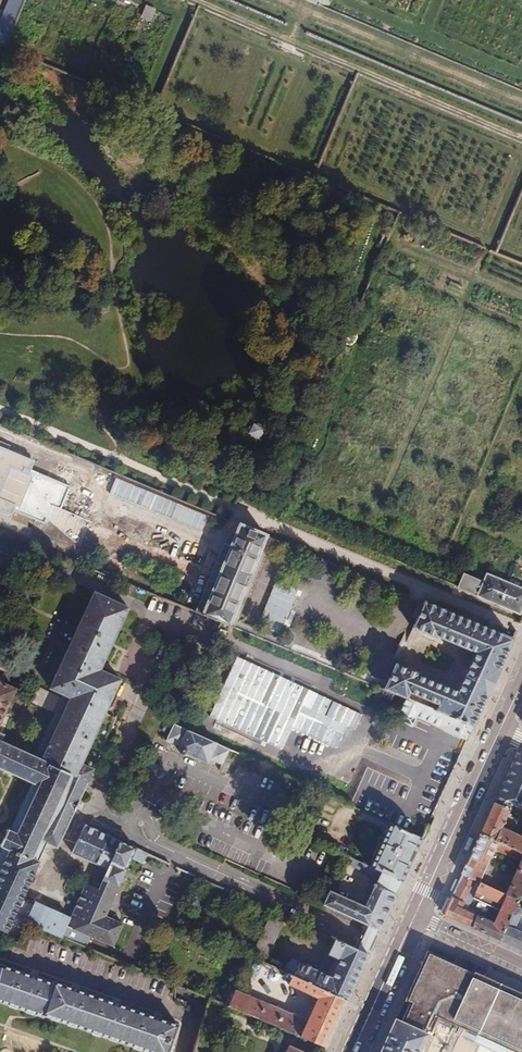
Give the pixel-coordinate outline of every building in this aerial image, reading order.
[(0,23),(0,32),(10,36),(25,0),(10,0),(0,23)] [(144,4),(139,17),(150,22),(155,9),(144,4)] [(4,49),(10,36),(0,32),(0,47),(4,49)] [(256,431),(254,432),(252,434),(251,436),(250,439),(251,442),(253,444),(256,446),(259,447),(262,446),(264,444),(266,440),(266,437),(266,435),(264,433),(262,431),(259,430),(256,431)] [(14,515),(16,511),(45,523),(49,514),(53,505),(60,508),(69,487),(30,470),(33,462),(15,454),(7,451),(9,446),(0,442),(0,510),(14,515)] [(212,595),(203,617),(228,628),(228,626),(231,620),(237,605),(257,556),(265,537),(243,528),(240,527),(232,546),(212,595)] [(403,593),(266,537),(263,543),(269,546),(399,600),(403,593)] [(521,616),(521,591),(486,576),(483,583),(463,575),(457,589),(521,616)] [(259,618),(279,628),(296,591),(276,581),(259,618)] [(71,699),(42,762),(89,782),(116,720),(105,714),(120,681),(99,672),(127,608),(92,593),(49,690),(71,699)] [(411,617),(416,620),(424,603),(418,600),(411,617)] [(393,673),(386,691),(397,696),(406,699),(435,711),(473,727),(492,685),(512,641),(424,603),(416,620),(413,628),(436,639),(437,636),(475,653),(457,693),(419,677),(420,675),(397,665),(393,673)] [(383,683),(231,620),(228,626),(380,689),(383,683)] [(386,691),(393,673),(387,671),(383,683),(380,689),(386,691)] [(0,684),(0,726),(16,692),(0,684)] [(416,719),(467,740),(473,727),(435,711),(406,699),(397,696),(395,700),(403,704),(396,722),(412,729),(416,719)] [(231,751),(175,725),(168,740),(181,746),(180,749),(180,752),(185,754),(187,753),(189,752),(223,767),(231,751)] [(26,781),(4,830),(2,829),(0,833),(0,930),(8,934),(12,924),(20,928),(17,933),(22,935),(28,925),(64,940),(73,920),(37,904),(35,908),(23,902),(41,864),(40,863),(48,844),(58,849),(74,812),(76,813),(81,803),(79,802),(89,782),(42,762),(3,744),(6,737),(0,734),(0,769),(26,781)] [(518,752),(495,803),(509,810),(521,815),(521,806),(521,803),(521,755),(518,752)] [(495,803),(490,814),(481,833),(521,851),(521,850),(521,837),(501,828),(509,810),(495,803)] [(412,860),(421,840),(389,824),(369,868),(373,870),(381,873),(402,883),(412,860)] [(74,856),(109,872),(121,844),(87,827),(74,856)] [(521,851),(481,833),(472,852),(463,874),(480,882),(495,849),(506,854),(506,852),(520,858),(521,853),(521,852),(521,851)] [(88,886),(73,920),(64,940),(86,949),(91,938),(114,948),(123,926),(107,919),(132,862),(145,868),(150,857),(121,844),(109,872),(100,891),(88,886)] [(369,868),(353,861),(350,866),(370,876),(373,870),(369,868)] [(521,889),(521,861),(507,894),(518,899),(521,889)] [(392,905),(402,883),(381,873),(365,908),(330,892),(324,906),(365,925),(379,931),(392,905)] [(499,939),(511,914),(518,899),(507,894),(480,882),(463,874),(454,893),(444,914),(499,939)] [(499,939),(517,947),(521,950),(521,916),(518,917),(511,914),(499,939)] [(269,919),(252,958),(251,959),(265,965),(282,926),(269,919)] [(378,935),(379,931),(365,925),(360,935),(354,949),(368,955),(373,945),(375,941),(378,935)] [(366,960),(368,955),(354,949),(335,940),(328,955),(340,961),(331,979),(290,961),(284,974),(292,978),(347,1003),(358,979),(366,960)] [(483,977),(478,975),(473,972),(472,973),(456,965),(457,963),(428,950),(398,1016),(381,1051),(418,1051),(428,1030),(424,1029),(432,1012),(521,1051),(521,995),(483,977)] [(2,966),(0,971),(0,1002),(44,1018),(45,1016),(148,1051),(172,1051),(181,1027),(57,983),(56,985),(2,966)] [(338,1022),(347,1003),(292,978),(288,986),(317,1000),(304,1032),(300,1030),(303,1021),(236,993),(229,1008),(326,1049),(338,1022)]
